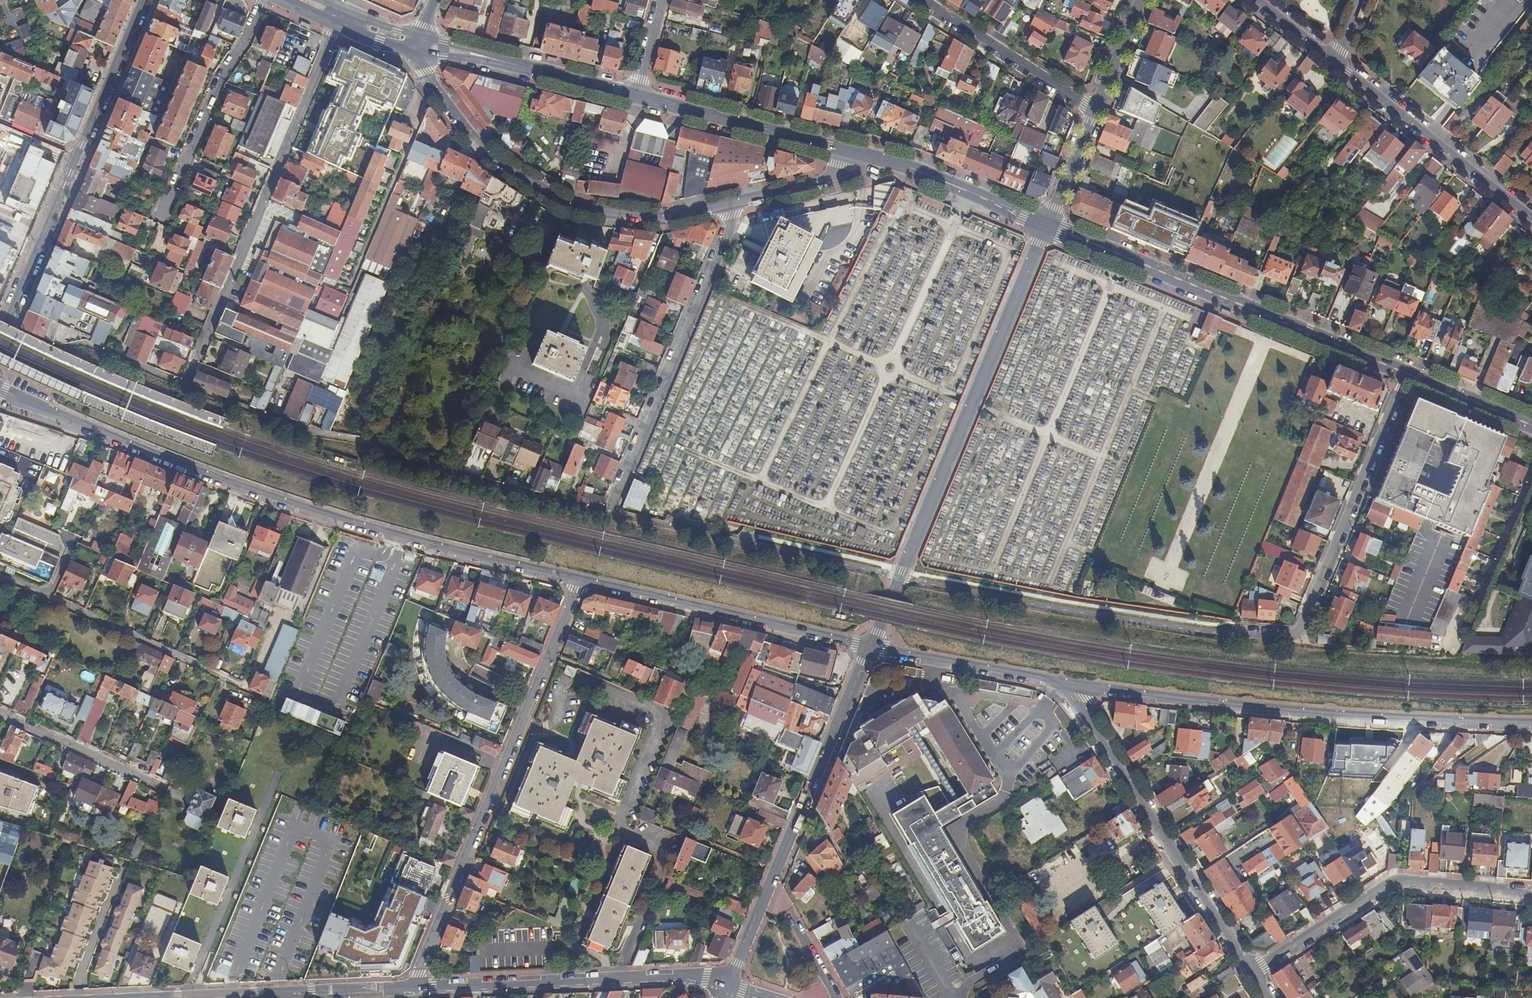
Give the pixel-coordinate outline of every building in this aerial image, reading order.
[(2,4),(7,18),(5,19),(8,26),(11,25),(14,30),(18,28),(12,12),(7,0),(0,0),(0,5),(2,4)] [(41,16),(42,18),(67,28),(76,11),(73,3),(71,1),(57,11),(52,0),(35,0),(41,16)] [(73,3),(76,11),(82,1),(83,0),(74,0),(73,3)] [(131,5),(118,0),(103,0),(111,3),(105,16),(103,15),(100,21),(103,22),(95,40),(108,45),(113,47),(122,26),(131,5)] [(159,6),(180,14),(186,0),(161,0),(159,6)] [(245,2),(240,0),(225,0),(222,9),(227,11),(219,31),(238,39),(249,14),(245,2)] [(402,17),(414,13),(420,0),(363,0),(402,17)] [(486,37),(496,39),(506,0),(496,0),(486,37)] [(591,10),(606,14),(614,16),(615,16),(617,11),(618,5),(599,0),(593,0),(592,7),(591,10)] [(623,12),(626,13),(626,14),(636,16),(637,12),(640,12),(641,9),(644,9),(646,0),(629,0),(629,2),(626,1),(623,12)] [(670,8),(699,16),(702,5),(699,4),(683,0),(672,0),(670,8)] [(863,0),(841,0),(839,2),(830,17),(846,27),(863,0)] [(876,30),(889,11),(873,0),(870,0),(858,18),(876,30)] [(960,8),(966,12),(974,17),(984,2),(983,2),(984,0),(965,0),(960,8)] [(984,11),(1001,22),(996,31),(1002,35),(1011,21),(1006,17),(1011,8),(1002,2),(1004,0),(991,0),(984,11)] [(1002,2),(1011,8),(1006,17),(1011,21),(1022,4),(1024,0),(1004,0),(1002,2)] [(1022,4),(1034,10),(1038,0),(1024,0),(1022,4)] [(1076,0),(1075,0),(1070,14),(1082,19),(1079,25),(1098,33),(1102,23),(1099,22),(1104,11),(1092,6),(1076,0)] [(1104,11),(1107,13),(1112,0),(1094,0),(1092,6),(1104,11)] [(1227,0),(1196,0),(1215,15),(1227,0)] [(1235,0),(1227,0),(1215,15),(1213,17),(1234,32),(1246,17),(1238,10),(1236,13),(1229,7),(1235,0)] [(75,31),(90,38),(94,29),(81,22),(83,20),(93,24),(98,12),(89,8),(90,5),(82,1),(76,11),(67,28),(75,31)] [(216,6),(207,2),(198,22),(194,31),(200,34),(199,38),(202,40),(205,39),(206,35),(204,34),(216,6)] [(1189,6),(1198,13),(1200,10),(1191,2),(1189,6)] [(505,17),(522,21),(525,9),(508,5),(505,17)] [(578,23),(587,26),(591,10),(592,7),(582,5),(578,23)] [(180,14),(159,6),(156,12),(152,20),(180,32),(182,27),(175,25),(180,14)] [(472,13),(451,7),(444,20),(448,27),(459,30),(473,34),(478,15),(479,15),(481,7),(473,6),(472,13)] [(12,12),(18,28),(23,39),(24,42),(34,38),(36,32),(42,18),(41,16),(26,23),(20,9),(12,12)] [(1148,23),(1174,34),(1182,19),(1178,17),(1175,23),(1161,18),(1163,13),(1154,9),(1148,23)] [(1059,20),(1037,11),(1029,29),(1033,32),(1027,41),(1041,49),(1055,27),(1059,20)] [(611,30),(614,16),(606,14),(603,28),(611,30)] [(194,21),(183,16),(181,22),(192,26),(194,21)] [(529,23),(522,21),(505,17),(500,33),(521,39),(523,31),(526,32),(529,23)] [(878,38),(874,36),(870,43),(889,54),(904,27),(888,18),(878,38)] [(760,20),(755,19),(751,35),(756,37),(760,20)] [(180,32),(152,20),(146,35),(168,44),(186,52),(191,39),(179,35),(180,32)] [(643,23),(629,20),(627,28),(641,31),(643,23)] [(760,39),(770,41),(771,38),(774,26),(760,20),(756,37),(754,44),(759,45),(760,39)] [(1073,26),(1059,20),(1055,27),(1070,33),(1073,26)] [(1018,25),(1011,21),(1002,35),(1009,39),(1018,25)] [(1531,27),(1526,22),(1519,30),(1525,35),(1531,27)] [(710,33),(714,34),(715,26),(701,23),(699,30),(710,33)] [(936,28),(928,23),(921,40),(929,43),(936,28)] [(789,34),(794,37),(800,27),(795,25),(789,34)] [(548,26),(542,51),(556,55),(578,60),(583,38),(584,36),(548,26)] [(778,40),(779,37),(781,30),(774,26),(771,38),(778,40)] [(920,35),(904,27),(889,54),(885,61),(891,65),(895,58),(892,56),(897,48),(909,54),(920,35)] [(1272,49),(1281,37),(1274,31),(1267,41),(1250,28),(1240,41),(1257,55),(1266,44),(1272,49)] [(260,48),(277,55),(285,36),(268,29),(260,48)] [(690,39),(707,43),(710,33),(699,30),(693,29),(690,39)] [(72,46),(88,53),(94,39),(90,38),(75,31),(74,34),(77,36),(75,38),(70,36),(67,43),(72,46)] [(611,31),(601,66),(616,70),(623,44),(616,41),(618,32),(611,31)] [(1146,53),(1137,49),(1134,55),(1161,67),(1163,61),(1164,61),(1173,39),(1155,31),(1146,53)] [(1433,50),(1413,34),(1398,51),(1419,68),(1433,50)] [(168,44),(146,35),(140,50),(132,68),(154,78),(160,64),(163,65),(164,62),(161,61),(168,44)] [(219,49),(222,41),(210,36),(197,67),(207,71),(216,51),(219,49)] [(787,39),(779,37),(778,40),(777,44),(785,46),(787,39)] [(1093,45),(1076,37),(1064,61),(1076,67),(1077,71),(1085,68),(1084,65),(1093,45)] [(24,42),(26,46),(28,51),(30,45),(34,38),(24,42)] [(594,41),(583,38),(578,60),(588,63),(593,64),(598,47),(595,46),(593,46),(594,41)] [(829,55),(854,67),(863,53),(839,38),(829,55)] [(0,48),(0,52),(1,54),(23,63),(28,51),(26,46),(24,42),(23,39),(0,48)] [(963,45),(954,40),(941,69),(938,68),(936,74),(948,80),(963,45)] [(112,51),(113,47),(108,45),(105,53),(110,56),(112,51)] [(948,80),(947,81),(957,85),(957,90),(970,95),(973,94),(977,85),(976,81),(962,75),(973,52),(963,45),(948,80)] [(80,73),(88,53),(72,46),(72,47),(64,66),(59,64),(55,73),(75,82),(79,73),(80,73)] [(826,66),(829,55),(812,46),(811,46),(808,57),(826,66)] [(917,47),(909,64),(918,68),(926,51),(917,47)] [(659,49),(654,69),(676,74),(681,55),(659,49)] [(1440,49),(1418,77),(1457,109),(1478,83),(1469,76),(1469,75),(1448,59),(1440,53),(1442,51),(1440,49)] [(363,179),(407,76),(345,50),(309,139),(304,151),(363,179)] [(282,65),(293,69),(298,56),(287,52),(282,65)] [(14,122),(28,86),(32,75),(35,68),(23,63),(1,54),(1,56),(0,57),(0,73),(15,79),(0,116),(14,122)] [(309,75),(314,61),(300,55),(294,69),(309,75)] [(1161,67),(1134,55),(1130,67),(1126,76),(1135,80),(1134,81),(1147,87),(1148,90),(1153,93),(1157,83),(1165,86),(1172,89),(1178,74),(1161,67)] [(1304,75),(1314,63),(1307,57),(1297,70),(1304,75)] [(711,94),(718,97),(727,61),(720,59),(717,67),(702,62),(695,90),(711,94)] [(207,71),(197,67),(183,61),(181,64),(186,67),(173,99),(171,104),(156,139),(171,145),(175,147),(207,71)] [(255,81),(264,85),(273,65),(263,61),(255,81)] [(37,62),(35,68),(44,72),(46,73),(50,75),(53,69),(37,62)] [(1278,93),(1292,76),(1287,72),(1288,70),(1280,63),(1277,67),(1270,62),(1258,76),(1267,84),(1263,88),(1268,93),(1272,88),(1275,90),(1274,92),(1275,94),(1277,92),(1278,93)] [(995,82),(1000,69),(992,64),(986,78),(995,82)] [(868,65),(865,72),(876,78),(880,70),(868,65)] [(753,71),(735,67),(729,89),(739,92),(740,89),(748,91),(753,71)] [(35,68),(32,75),(41,79),(44,72),(35,68)] [(154,78),(132,68),(127,79),(119,100),(157,117),(159,118),(166,102),(168,97),(173,85),(154,78)] [(509,152),(513,137),(518,115),(525,88),(447,69),(443,75),(477,120),(484,127),(491,122),(490,121),(493,118),(488,112),(491,110),(493,113),(510,118),(506,131),(505,130),(501,146),(509,152)] [(286,104),(297,108),(303,95),(300,93),(300,91),(302,86),(305,88),(309,79),(288,70),(285,80),(288,81),(280,102),(286,104)] [(53,76),(50,75),(46,73),(42,83),(58,90),(61,89),(65,81),(53,76)] [(406,110),(416,88),(407,76),(396,103),(394,106),(405,111),(406,110)] [(1203,85),(1211,91),(1215,84),(1208,78),(1203,85)] [(94,93),(97,87),(83,81),(83,80),(79,79),(76,86),(94,93)] [(1295,79),(1294,81),(1302,88),(1300,91),(1308,97),(1310,94),(1319,102),(1321,100),(1295,79)] [(1302,88),(1294,81),(1286,90),(1293,96),(1287,103),(1298,112),(1295,115),(1302,121),(1304,118),(1305,119),(1306,118),(1319,102),(1310,94),(1308,97),(1300,91),(1302,88)] [(66,144),(75,139),(94,93),(76,86),(71,83),(67,91),(70,95),(64,108),(63,109),(61,114),(61,116),(56,126),(52,125),(55,117),(53,115),(55,109),(58,110),(60,106),(59,104),(50,101),(37,132),(66,144)] [(1124,83),(1113,108),(1139,119),(1152,125),(1159,104),(1124,83)] [(784,113),(793,115),(799,92),(798,91),(797,88),(786,85),(783,88),(782,87),(781,91),(775,111),(784,113)] [(14,122),(37,132),(50,101),(51,98),(49,94),(45,92),(44,93),(28,86),(14,122)] [(758,107),(775,111),(781,91),(763,86),(758,107)] [(856,115),(866,119),(868,115),(874,102),(874,101),(865,97),(866,94),(849,87),(849,90),(839,127),(846,129),(850,115),(847,115),(850,105),(852,106),(851,109),(857,113),(856,115)] [(1414,101),(1420,93),(1411,87),(1405,95),(1414,101)] [(812,120),(818,96),(820,89),(816,88),(814,96),(807,94),(801,118),(812,120)] [(839,127),(849,90),(842,88),(840,96),(830,93),(828,99),(818,96),(812,120),(828,125),(839,127)] [(581,124),(582,119),(585,110),(586,103),(553,95),(542,92),(540,102),(533,100),(530,111),(563,120),(564,115),(561,114),(562,111),(574,114),(572,122),(581,124)] [(1045,105),(1047,99),(1037,92),(1026,118),(1038,123),(1045,105)] [(1482,130),(1506,100),(1496,92),(1472,123),(1482,130)] [(223,112),(241,120),(249,101),(231,94),(223,112)] [(244,134),(239,146),(267,157),(276,136),(273,134),(286,104),(280,102),(261,94),(259,97),(247,125),(244,134)] [(921,98),(912,94),(909,100),(918,105),(921,98)] [(1212,101),(1224,110),(1228,104),(1227,103),(1224,101),(1216,95),(1212,101)] [(1017,123),(1018,124),(1027,102),(1018,98),(1016,102),(1005,97),(1004,99),(1000,98),(994,112),(998,113),(997,115),(1017,123)] [(107,128),(131,138),(139,118),(152,123),(150,128),(149,128),(148,130),(151,132),(157,117),(119,100),(113,113),(107,128)] [(1512,105),(1506,100),(1482,130),(1492,138),(1510,116),(1514,119),(1523,107),(1516,101),(1512,105)] [(1193,125),(1207,133),(1224,110),(1212,101),(1193,125)] [(1345,108),(1336,101),(1320,122),(1336,135),(1341,129),(1343,130),(1355,115),(1345,107),(1345,108)] [(882,105),(874,102),(868,115),(875,119),(882,105)] [(627,114),(586,103),(585,110),(600,114),(596,129),(621,135),(627,114)] [(886,124),(896,129),(904,111),(888,103),(881,119),(887,122),(886,124)] [(436,143),(449,133),(442,123),(430,106),(421,128),(425,129),(436,143)] [(1066,111),(1059,106),(1053,121),(1061,124),(1066,111)] [(960,167),(977,124),(972,121),(940,107),(930,129),(929,131),(945,138),(942,146),(940,145),(935,157),(940,159),(960,167)] [(904,111),(896,129),(905,133),(906,130),(912,133),(921,114),(914,111),(913,115),(904,111)] [(972,121),(977,124),(981,115),(975,112),(972,121)] [(1119,120),(1109,116),(1108,120),(1103,132),(1129,143),(1151,151),(1161,128),(1152,125),(1139,119),(1133,133),(1119,127),(1121,122),(1119,121),(1119,120)] [(1378,128),(1381,125),(1370,116),(1340,156),(1350,164),(1365,145),(1378,128)] [(1452,118),(1444,129),(1449,133),(1458,122),(1452,118)] [(579,132),(586,134),(587,135),(591,121),(582,119),(581,124),(579,132)] [(231,128),(244,134),(247,125),(235,120),(231,128)] [(390,149),(398,152),(403,141),(408,144),(414,131),(392,122),(387,135),(393,138),(388,148),(390,149)] [(1017,141),(1023,127),(1023,126),(1018,124),(1017,123),(1011,138),(1017,141)] [(976,150),(985,127),(977,124),(960,167),(980,175),(1000,183),(1007,164),(1009,161),(1009,160),(992,153),(990,156),(976,150)] [(921,151),(929,131),(930,129),(920,126),(911,147),(921,151)] [(215,160),(216,157),(225,161),(234,138),(226,135),(227,131),(217,127),(205,156),(215,160)] [(1041,151),(1047,137),(1023,127),(1017,141),(1032,148),(1035,149),(1041,151)] [(135,170),(145,147),(146,145),(138,141),(131,138),(107,128),(99,147),(90,168),(129,184),(132,178),(123,174),(124,170),(114,166),(116,160),(115,159),(116,157),(119,159),(126,144),(136,148),(131,158),(128,157),(127,160),(128,160),(127,162),(129,163),(128,166),(135,170)] [(681,130),(678,142),(662,204),(673,201),(679,175),(681,176),(685,159),(682,158),(683,150),(690,151),(684,199),(689,198),(705,194),(720,137),(681,128),(681,130)] [(1371,150),(1384,133),(1378,128),(1365,145),(1371,150)] [(669,135),(667,140),(678,142),(681,130),(676,129),(669,135)] [(663,157),(667,140),(634,131),(630,149),(643,152),(662,157),(663,157)] [(138,141),(146,145),(150,136),(150,135),(142,132),(138,141)] [(1129,143),(1103,132),(1099,142),(1108,146),(1106,149),(1115,152),(1116,149),(1125,153),(1129,143)] [(1279,169),(1299,144),(1285,132),(1265,158),(1279,169)] [(1396,167),(1397,165),(1406,154),(1401,149),(1402,147),(1384,133),(1371,150),(1365,158),(1382,172),(1387,166),(1393,171),(1396,167)] [(586,134),(579,162),(583,163),(584,158),(585,155),(589,135),(587,135),(586,134)] [(1221,141),(1230,147),(1234,141),(1226,135),(1221,141)] [(162,167),(171,145),(156,139),(150,136),(146,145),(145,147),(152,150),(144,169),(160,176),(164,168),(162,167)] [(509,152),(525,162),(533,149),(513,137),(509,152)] [(739,142),(720,137),(705,194),(727,189),(750,184),(748,177),(747,173),(750,173),(753,162),(756,147),(739,142)] [(1406,154),(1415,143),(1409,139),(1402,147),(1401,149),(1406,154)] [(678,142),(667,140),(663,157),(662,157),(659,169),(637,164),(626,161),(617,198),(662,204),(678,142)] [(43,211),(60,162),(48,158),(52,148),(31,141),(8,206),(30,214),(32,207),(43,211)] [(1032,148),(1017,141),(1013,149),(1029,156),(1032,148)] [(1477,141),(1477,151),(1493,150),(1493,141),(1477,141)] [(439,173),(447,155),(415,142),(408,157),(407,160),(408,160),(431,170),(427,179),(429,180),(419,203),(425,205),(427,201),(433,186),(439,173)] [(1531,171),(1531,142),(1520,157),(1527,162),(1524,165),(1531,171)] [(1408,174),(1425,152),(1415,143),(1406,154),(1397,165),(1407,173),(1408,174)] [(1059,159),(1064,148),(1056,145),(1051,156),(1059,159)] [(383,166),(389,151),(377,146),(372,158),(370,163),(363,179),(351,209),(341,232),(324,273),(339,280),(386,167),(383,166)] [(765,149),(756,147),(753,162),(761,164),(765,149)] [(643,152),(630,149),(626,161),(637,164),(643,152)] [(1042,152),(1041,151),(1035,149),(1031,159),(1038,162),(1039,161),(1042,152)] [(473,161),(449,150),(447,155),(439,173),(463,184),(461,189),(477,197),(474,205),(478,207),(491,176),(482,171),(473,161)] [(814,161),(771,150),(767,165),(771,179),(776,178),(814,169),(814,161)] [(1056,168),(1059,159),(1051,156),(1042,152),(1039,161),(1056,168)] [(256,170),(259,163),(236,153),(233,160),(256,170)] [(1024,158),(1012,153),(1009,160),(1021,166),(1024,158)] [(324,167),(326,163),(306,154),(302,165),(314,171),(317,172),(313,180),(313,181),(315,183),(322,165),(324,167)] [(1114,163),(1094,154),(1089,166),(1117,178),(1122,167),(1114,163)] [(1493,168),(1501,175),(1512,162),(1503,155),(1493,168)] [(1117,157),(1114,163),(1122,167),(1131,171),(1134,164),(1117,157)] [(583,163),(579,162),(567,159),(561,184),(575,193),(578,181),(583,163)] [(1433,176),(1442,165),(1435,160),(1426,171),(1433,176)] [(301,187),(303,188),(304,185),(302,184),(307,171),(287,163),(281,176),(280,178),(301,187)] [(1000,183),(1021,191),(1028,173),(1027,172),(1028,170),(1022,168),(1021,170),(1007,164),(1000,183)] [(1403,179),(1407,173),(1397,165),(1396,167),(1399,169),(1396,173),(1399,176),(1403,179)] [(236,182),(251,188),(257,173),(239,166),(234,177),(227,174),(226,177),(236,182)] [(1382,172),(1388,177),(1393,171),(1387,166),(1382,172)] [(1278,175),(1282,178),(1288,170),(1284,167),(1278,175)] [(1386,192),(1399,176),(1396,173),(1399,169),(1396,167),(1393,171),(1388,177),(1380,187),(1386,192)] [(85,180),(80,192),(99,200),(100,199),(107,182),(127,190),(129,184),(90,168),(85,180)] [(1039,169),(1036,168),(1026,194),(1038,198),(1044,196),(1051,178),(1037,173),(1039,169)] [(218,175),(204,169),(199,181),(196,181),(193,189),(210,196),(218,175)] [(748,177),(750,184),(766,180),(764,173),(748,177)] [(524,197),(491,176),(478,207),(466,234),(458,253),(455,260),(461,263),(463,258),(466,258),(474,237),(478,238),(481,231),(478,229),(487,208),(490,210),(493,201),(498,200),(516,211),(524,197)] [(1091,180),(1084,177),(1072,208),(1074,214),(1110,229),(1120,207),(1093,196),(1096,190),(1088,187),(1091,180)] [(1424,215),(1441,194),(1439,192),(1440,189),(1425,177),(1414,191),(1423,198),(1415,208),(1424,215)] [(301,187),(280,178),(272,198),(301,211),(301,210),(306,212),(309,205),(305,203),(307,197),(298,193),(301,187)] [(1121,204),(1124,205),(1130,187),(1132,184),(1121,179),(1112,200),(1121,204)] [(575,193),(617,198),(619,186),(578,181),(575,193)] [(243,205),(251,188),(236,182),(231,193),(228,191),(224,200),(232,204),(234,201),(243,205)] [(883,209),(895,187),(893,182),(875,186),(874,209),(883,209)] [(907,187),(896,183),(895,187),(883,209),(881,214),(885,215),(886,213),(892,216),(896,208),(901,211),(905,203),(901,200),(907,187)] [(151,197),(149,196),(151,191),(137,185),(133,184),(131,189),(134,190),(131,198),(148,205),(151,197)] [(434,204),(440,190),(440,189),(433,186),(427,201),(434,204)] [(1219,192),(1214,190),(1210,201),(1214,203),(1219,192)] [(74,208),(68,222),(107,238),(110,231),(112,227),(82,214),(83,210),(94,214),(96,210),(115,219),(117,213),(120,207),(100,199),(99,200),(80,192),(74,208)] [(935,199),(921,193),(919,199),(933,205),(935,199)] [(1446,222),(1460,205),(1445,193),(1431,210),(1446,222)] [(402,197),(394,194),(362,270),(392,283),(419,221),(405,215),(407,210),(398,206),(402,197)] [(1214,203),(1210,201),(1203,218),(1209,221),(1216,204),(1214,203)] [(326,225),(341,232),(351,209),(335,202),(326,225)] [(1194,237),(1200,224),(1146,202),(1142,212),(1124,205),(1121,204),(1120,207),(1110,229),(1185,260),(1194,237)] [(218,216),(235,224),(241,210),(224,203),(218,216)] [(784,219),(779,217),(749,282),(792,302),(799,288),(818,250),(827,250),(840,244),(849,234),(852,223),(849,204),(833,208),(784,219)] [(1484,235),(1502,213),(1492,205),(1475,226),(1473,223),(1468,224),(1464,228),(1465,234),(1477,243),(1484,235)] [(137,226),(141,216),(120,207),(117,213),(124,216),(119,229),(135,236),(139,227),(137,226)] [(188,236),(199,241),(204,228),(197,225),(200,218),(203,219),(205,215),(188,207),(186,212),(183,211),(181,219),(191,224),(186,235),(188,236)] [(897,219),(901,211),(896,208),(892,216),(897,219)] [(1376,234),(1384,223),(1362,210),(1353,220),(1366,228),(1376,234)] [(1493,243),(1512,221),(1502,213),(1484,235),(1493,243)] [(295,339),(308,310),(309,307),(324,273),(341,232),(326,225),(303,216),(295,231),(288,228),(276,222),(262,257),(241,306),(278,322),(284,325),(281,333),(274,331),(236,315),(233,324),(227,322),(230,315),(224,312),(215,333),(250,348),(248,354),(250,355),(282,368),(289,353),(295,339)] [(1262,226),(1242,217),(1236,232),(1256,241),(1262,226)] [(205,243),(222,251),(232,226),(214,219),(203,243),(205,243)] [(8,239),(13,227),(0,222),(0,235),(8,239)] [(63,233),(56,248),(68,253),(75,237),(102,249),(106,241),(107,242),(104,250),(131,261),(136,250),(121,244),(107,238),(68,222),(63,233)] [(690,228),(683,247),(699,253),(697,259),(703,261),(717,228),(713,223),(699,226),(690,228)] [(1200,224),(1194,237),(1200,239),(1205,226),(1200,224)] [(674,246),(682,249),(683,247),(690,228),(676,232),(671,233),(674,246)] [(620,240),(611,239),(607,250),(631,252),(634,243),(635,231),(621,229),(620,240)] [(110,231),(107,238),(121,244),(124,237),(110,231)] [(634,243),(631,252),(630,256),(645,259),(655,233),(645,232),(635,231),(634,243)] [(1487,251),(1493,243),(1484,235),(1477,243),(1487,251)] [(188,248),(194,251),(199,241),(188,236),(186,241),(176,237),(174,241),(172,241),(168,249),(184,256),(188,248)] [(1194,237),(1185,260),(1202,267),(1219,274),(1227,255),(1228,251),(1200,239),(1194,237)] [(1274,237),(1268,251),(1273,253),(1278,241),(1277,240),(1277,238),(1274,237)] [(1378,243),(1392,251),(1394,245),(1381,237),(1378,243)] [(593,262),(599,247),(577,238),(575,244),(558,238),(545,267),(548,268),(549,265),(585,280),(586,277),(587,277),(590,268),(588,267),(590,261),(593,262)] [(1461,239),(1450,249),(1457,257),(1468,247),(1461,239)] [(205,243),(203,243),(199,241),(194,251),(191,259),(197,261),(205,243)] [(1328,256),(1333,246),(1328,244),(1324,254),(1328,256)] [(1392,251),(1389,258),(1396,260),(1401,249),(1398,247),(1394,245),(1392,251)] [(1328,256),(1319,280),(1336,287),(1343,271),(1337,268),(1338,266),(1333,264),(1335,258),(1333,258),(1337,248),(1333,246),(1328,256)] [(602,264),(607,250),(604,248),(599,247),(593,262),(590,261),(588,267),(590,268),(587,277),(591,279),(595,281),(597,278),(602,264)] [(672,273),(672,272),(677,262),(680,254),(664,247),(664,248),(661,247),(657,257),(660,258),(657,266),(672,273)] [(83,278),(90,262),(68,253),(56,248),(51,260),(45,276),(60,282),(79,290),(82,282),(70,277),(71,273),(83,278)] [(1301,272),(1319,280),(1328,256),(1324,254),(1313,249),(1309,257),(1307,257),(1301,272)] [(212,285),(221,289),(233,259),(216,252),(208,271),(209,271),(206,278),(193,273),(197,261),(191,259),(188,266),(186,271),(185,274),(204,282),(212,285)] [(1227,255),(1219,274),(1235,281),(1253,288),(1260,270),(1257,269),(1256,272),(1245,267),(1247,263),(1227,255)] [(1260,270),(1253,288),(1259,291),(1265,277),(1285,285),(1293,264),(1288,262),(1288,264),(1266,255),(1260,270)] [(1412,267),(1415,258),(1411,255),(1407,265),(1412,267)] [(16,262),(0,257),(0,287),(7,289),(16,262)] [(1346,291),(1356,295),(1371,260),(1366,258),(1363,265),(1365,266),(1363,271),(1356,268),(1346,291)] [(1420,260),(1419,260),(1415,258),(1412,267),(1416,269),(1420,260)] [(173,265),(186,271),(188,266),(175,260),(173,265)] [(1371,260),(1356,295),(1367,300),(1377,276),(1368,273),(1370,268),(1373,269),(1376,262),(1371,260)] [(672,272),(677,274),(686,278),(690,267),(677,262),(672,272)] [(177,271),(160,264),(151,285),(168,292),(172,284),(176,285),(178,281),(174,279),(177,271)] [(606,266),(602,264),(597,278),(605,282),(611,284),(612,281),(609,280),(610,278),(603,275),(606,266)] [(140,279),(143,267),(132,265),(129,276),(140,279)] [(622,285),(628,271),(619,267),(615,277),(620,279),(618,284),(622,285)] [(644,276),(642,282),(647,285),(653,270),(648,268),(644,276)] [(1449,277),(1455,270),(1452,268),(1446,276),(1449,277)] [(1459,273),(1455,270),(1449,277),(1453,280),(1459,273)] [(635,274),(628,271),(622,285),(629,288),(635,274)] [(631,292),(637,294),(640,288),(641,284),(642,282),(644,276),(639,273),(631,292)] [(668,299),(685,306),(690,294),(695,282),(686,278),(677,274),(673,281),(673,288),(670,288),(666,299),(668,299)] [(245,277),(239,275),(236,283),(242,285),(245,277)] [(332,355),(321,380),(344,390),(389,285),(366,275),(347,319),(342,317),(340,323),(328,352),(332,355)] [(112,325),(120,306),(93,295),(87,293),(84,291),(82,295),(68,289),(67,290),(64,289),(64,288),(59,286),(60,282),(45,276),(41,284),(37,293),(85,313),(101,320),(112,325)] [(605,282),(597,278),(595,281),(593,287),(602,290),(605,282)] [(1293,278),(1283,301),(1292,305),(1301,282),(1293,278)] [(1387,308),(1393,310),(1403,288),(1386,281),(1376,303),(1383,306),(1381,311),(1385,313),(1387,308)] [(212,285),(204,282),(199,294),(206,298),(212,285)] [(214,305),(221,289),(212,285),(206,298),(199,294),(195,304),(211,311),(214,305)] [(347,296),(325,286),(315,310),(337,320),(347,296)] [(642,321),(657,328),(666,306),(665,306),(668,299),(666,299),(644,289),(640,288),(637,294),(636,295),(648,300),(639,321),(642,321)] [(1403,288),(1393,310),(1400,313),(1398,318),(1403,320),(1405,315),(1411,318),(1418,302),(1403,296),(1406,289),(1403,288)] [(81,321),(85,313),(37,293),(34,300),(29,311),(50,320),(54,309),(61,312),(81,321)] [(174,298),(169,310),(184,317),(191,299),(177,293),(174,298)] [(1313,294),(1306,310),(1313,313),(1320,297),(1313,294)] [(702,317),(708,319),(714,304),(716,305),(717,301),(710,298),(702,317)] [(56,323),(61,312),(54,309),(50,320),(56,323)] [(1519,319),(1524,312),(1519,309),(1514,316),(1519,319)] [(328,352),(340,323),(308,310),(295,339),(328,352)] [(66,339),(71,329),(56,323),(50,320),(29,311),(22,329),(61,346),(67,344),(67,341),(64,340),(65,339),(66,339)] [(1356,312),(1349,329),(1359,333),(1367,312),(1364,311),(1363,314),(1356,312)] [(1528,316),(1524,312),(1519,319),(1523,322),(1528,316)] [(1220,320),(1204,314),(1192,345),(1204,350),(1206,351),(1214,329),(1230,336),(1231,333),(1231,332),(1233,328),(1219,322),(1220,320)] [(1419,314),(1409,337),(1419,341),(1421,337),(1434,342),(1440,326),(1442,323),(1419,314)] [(628,316),(614,349),(629,355),(633,344),(634,340),(630,339),(637,320),(628,316)] [(91,342),(103,347),(112,325),(101,320),(93,338),(91,342)] [(203,332),(205,326),(193,321),(191,327),(203,332)] [(651,342),(657,328),(642,321),(638,330),(636,329),(633,335),(636,337),(643,340),(640,347),(658,354),(661,346),(651,342)] [(278,322),(274,331),(281,333),(284,325),(278,322)] [(1454,332),(1455,329),(1456,326),(1450,324),(1447,325),(1446,329),(1454,332)] [(1440,326),(1434,342),(1441,345),(1441,346),(1447,349),(1446,352),(1455,355),(1457,352),(1465,333),(1455,329),(1454,332),(1446,329),(1440,326)] [(184,348),(189,349),(193,339),(173,332),(171,336),(166,334),(164,339),(184,348)] [(578,346),(564,340),(563,343),(546,335),(533,364),(573,382),(586,353),(577,349),(578,346)] [(1502,341),(1484,385),(1487,386),(1496,389),(1506,364),(1513,346),(1511,345),(1512,344),(1514,339),(1504,336),(1502,341)] [(153,349),(166,353),(180,359),(184,348),(164,339),(158,337),(153,349)] [(634,340),(633,344),(640,347),(643,340),(636,337),(634,340)] [(332,355),(328,352),(295,339),(289,353),(293,354),(287,370),(319,384),(321,380),(332,355)] [(127,357),(147,365),(153,350),(134,342),(127,357)] [(248,354),(228,346),(219,370),(240,379),(250,356),(250,355),(248,354)] [(1455,355),(1449,370),(1463,376),(1475,381),(1480,368),(1478,368),(1475,366),(1477,362),(1475,360),(1473,359),(1469,360),(1468,363),(1462,361),(1465,355),(1457,352),(1455,355)] [(178,374),(183,361),(180,359),(166,353),(160,366),(178,374)] [(16,377),(53,393),(59,396),(77,405),(82,394),(45,377),(0,355),(0,369),(16,377)] [(1517,369),(1522,372),(1527,360),(1522,358),(1517,369)] [(1519,382),(1526,385),(1527,384),(1529,384),(1531,381),(1531,382),(1531,360),(1528,359),(1527,360),(1522,372),(1519,382)] [(640,372),(655,378),(659,368),(644,361),(640,372)] [(611,382),(610,385),(611,386),(628,393),(636,375),(634,374),(636,368),(621,362),(618,369),(620,370),(614,383),(611,382)] [(1506,364),(1496,389),(1503,393),(1506,394),(1516,369),(1506,364)] [(1374,411),(1384,387),(1337,367),(1327,392),(1374,411)] [(215,378),(208,375),(199,371),(193,384),(227,398),(232,386),(215,378)] [(1318,404),(1326,384),(1312,378),(1303,397),(1318,404)] [(336,414),(345,392),(331,387),(328,393),(299,381),(284,415),(299,421),(298,424),(307,427),(311,417),(313,418),(316,411),(314,410),(316,406),(336,414)] [(601,381),(592,401),(609,408),(611,405),(602,401),(609,385),(601,381)] [(628,399),(630,394),(628,393),(611,386),(608,393),(610,394),(607,401),(622,407),(626,398),(628,399)] [(273,393),(262,389),(262,391),(262,393),(256,409),(265,412),(273,393)] [(1336,404),(1324,399),(1320,409),(1332,414),(1336,404)] [(1486,483),(1489,477),(1496,460),(1498,454),(1505,437),(1493,432),(1474,424),(1442,411),(1416,400),(1374,501),(1414,516),(1422,520),(1468,538),(1473,527),(1482,506),(1491,485),(1486,483)] [(618,436),(629,441),(631,436),(620,432),(624,422),(635,426),(638,419),(634,418),(621,413),(619,417),(606,412),(603,418),(606,419),(604,425),(597,422),(595,426),(618,436)] [(1357,443),(1360,444),(1363,435),(1317,416),(1313,424),(1357,443)] [(596,420),(586,417),(584,422),(594,426),(596,420)] [(612,453),(618,436),(595,426),(594,426),(584,422),(581,430),(596,436),(592,445),(612,453)] [(502,431),(481,423),(473,443),(494,451),(502,431)] [(1313,424),(1303,447),(1298,460),(1317,468),(1321,470),(1330,450),(1333,451),(1333,452),(1353,460),(1357,450),(1355,450),(1357,443),(1313,424)] [(500,462),(512,467),(513,466),(522,443),(523,441),(511,435),(512,433),(503,429),(502,431),(494,451),(493,454),(489,462),(498,465),(500,462)] [(1508,458),(1515,441),(1505,437),(1498,454),(1504,457),(1508,458)] [(82,456),(88,442),(80,439),(75,453),(82,456)] [(494,451),(473,443),(472,445),(493,454),(494,451)] [(533,447),(522,443),(513,466),(524,470),(526,464),(534,467),(542,448),(534,445),(533,447)] [(572,476),(585,448),(578,445),(575,444),(564,469),(563,472),(572,476)] [(138,493),(149,465),(140,461),(118,452),(112,466),(105,463),(99,476),(95,487),(103,490),(119,497),(127,479),(134,481),(127,500),(133,502),(134,501),(138,493)] [(1502,463),(1504,457),(1498,454),(1496,460),(1502,463)] [(620,463),(601,455),(594,473),(612,480),(620,463)] [(563,472),(564,469),(543,459),(530,490),(542,493),(548,478),(559,482),(563,472)] [(1317,468),(1298,460),(1273,519),(1293,528),(1307,492),(1317,468)] [(1520,487),(1526,470),(1509,463),(1507,467),(1505,467),(1502,474),(1504,475),(1502,479),(1520,487)] [(20,475),(13,472),(14,470),(1,465),(0,467),(0,523),(2,524),(6,513),(10,515),(18,497),(14,495),(19,484),(16,483),(20,475)] [(95,487),(99,476),(75,465),(71,474),(67,472),(66,474),(74,478),(95,487)] [(164,505),(176,476),(165,471),(149,465),(138,493),(142,494),(145,486),(149,487),(164,494),(160,504),(164,505)] [(70,488),(74,478),(66,474),(45,466),(37,484),(66,497),(70,488)] [(136,570),(163,581),(165,576),(173,557),(183,533),(188,521),(203,487),(192,482),(176,476),(164,505),(157,520),(153,531),(140,561),(136,570)] [(1491,485),(1493,486),(1495,480),(1489,477),(1486,483),(1491,485)] [(103,490),(95,487),(74,478),(70,488),(79,492),(92,498),(92,499),(96,501),(95,503),(97,503),(100,496),(103,490)] [(650,488),(634,481),(623,505),(640,512),(644,503),(640,501),(642,497),(645,498),(650,488)] [(1492,510),(1500,489),(1493,486),(1491,485),(1482,506),(1492,510)] [(194,523),(208,489),(203,487),(188,521),(194,523)] [(79,492),(70,488),(66,497),(61,509),(70,513),(79,492)] [(119,497),(103,490),(100,496),(106,499),(105,503),(129,513),(133,502),(127,500),(119,497)] [(142,494),(138,493),(134,501),(139,504),(141,498),(142,494)] [(1304,521),(1322,529),(1326,531),(1338,502),(1316,493),(1314,496),(1304,521)] [(602,505),(605,499),(586,494),(584,503),(598,507),(602,505)] [(1414,516),(1374,501),(1366,521),(1382,527),(1387,516),(1388,513),(1393,514),(1391,518),(1391,519),(1404,524),(1405,521),(1411,524),(1414,516)] [(1473,527),(1483,531),(1492,510),(1482,506),(1473,527)] [(287,530),(292,517),(283,514),(279,526),(287,530)] [(1422,520),(1414,516),(1411,524),(1405,521),(1404,524),(1418,530),(1422,520)] [(153,531),(157,520),(153,518),(150,524),(146,522),(144,527),(153,531)] [(207,549),(238,561),(249,535),(218,522),(209,545),(207,549)] [(862,536),(865,528),(856,526),(854,534),(862,536)] [(258,527),(249,550),(257,553),(258,550),(271,555),(279,536),(258,527)] [(1368,527),(1364,536),(1374,541),(1378,532),(1368,527)] [(1465,548),(1474,552),(1483,531),(1473,527),(1468,538),(1465,548)] [(12,532),(10,538),(1,534),(0,536),(0,554),(3,555),(0,561),(0,563),(8,567),(7,568),(16,571),(17,570),(33,577),(32,578),(40,582),(41,581),(49,584),(60,559),(44,552),(47,543),(13,529),(12,532)] [(1312,556),(1320,539),(1318,539),(1300,531),(1292,548),(1312,556)] [(121,532),(109,558),(115,561),(134,569),(136,570),(140,561),(125,554),(133,537),(121,532)] [(199,568),(207,549),(209,545),(183,533),(173,557),(199,568)] [(1364,536),(1360,535),(1349,562),(1362,568),(1365,561),(1362,560),(1365,553),(1375,557),(1381,543),(1374,541),(1364,536)] [(286,571),(283,579),(280,588),(301,597),(303,597),(304,596),(303,596),(305,589),(306,589),(307,588),(306,587),(309,580),(310,581),(310,580),(310,579),(312,573),(313,573),(314,572),(313,571),(316,564),(317,565),(317,564),(316,563),(319,556),(320,556),(321,555),(320,555),(322,548),(329,550),(330,547),(330,546),(328,545),(326,546),(325,547),(311,542),(297,536),(297,537),(299,538),(297,545),(295,545),(295,546),(296,546),(293,553),(292,553),(291,554),(292,554),(289,562),(288,562),(289,563),(286,570),(285,570),(285,571),(286,571)] [(96,540),(92,549),(104,554),(108,546),(96,540)] [(1264,542),(1260,551),(1284,561),(1302,568),(1304,562),(1292,556),(1290,553),(1264,542)] [(1456,569),(1466,573),(1474,552),(1465,548),(1456,569)] [(1396,582),(1408,554),(1402,552),(1390,579),(1396,582)] [(1524,581),(1531,561),(1531,560),(1529,559),(1521,580),(1524,581)] [(108,578),(133,588),(138,577),(132,574),(134,569),(115,561),(108,578)] [(1280,597),(1288,600),(1292,591),(1297,593),(1307,570),(1302,568),(1284,561),(1276,580),(1278,585),(1279,586),(1275,595),(1280,597)] [(1524,581),(1527,583),(1521,596),(1531,601),(1531,561),(1524,581)] [(70,562),(61,581),(83,591),(92,572),(70,562)] [(1348,566),(1339,588),(1344,590),(1353,594),(1354,590),(1351,588),(1353,582),(1357,583),(1358,580),(1365,583),(1368,574),(1348,566)] [(465,625),(483,632),(482,629),(483,625),(485,624),(494,628),(505,595),(505,593),(502,592),(503,590),(490,586),(494,572),(482,569),(465,625)] [(1457,593),(1466,573),(1456,569),(1447,589),(1457,593)] [(416,589),(437,597),(444,577),(422,570),(416,589)] [(274,602),(280,588),(283,579),(274,575),(270,583),(265,581),(264,584),(254,607),(250,618),(266,625),(270,614),(258,609),(262,600),(273,604),(274,602)] [(447,597),(468,604),(474,584),(453,577),(447,597)] [(1524,581),(1518,595),(1521,596),(1527,583),(1524,581)] [(183,590),(189,592),(192,585),(186,582),(183,590)] [(153,606),(159,593),(142,586),(136,599),(153,606)] [(183,590),(174,586),(163,611),(183,620),(194,594),(189,592),(183,590)] [(249,618),(250,618),(254,607),(248,605),(237,600),(238,596),(235,595),(237,589),(230,586),(223,603),(244,612),(243,615),(249,618)] [(280,588),(274,602),(294,611),(301,597),(280,588)] [(1432,630),(1431,634),(1443,636),(1460,595),(1457,593),(1447,589),(1430,630),(1432,630)] [(506,592),(505,593),(505,595),(507,596),(503,610),(524,617),(531,597),(509,590),(508,593),(506,592)] [(1334,599),(1330,609),(1347,616),(1356,596),(1353,594),(1344,590),(1339,602),(1334,599)] [(1258,600),(1257,618),(1273,620),(1274,604),(1277,604),(1280,597),(1275,595),(1266,591),(1265,600),(1266,600),(1265,603),(1262,603),(1262,600),(1258,600)] [(1241,617),(1257,618),(1258,600),(1259,594),(1253,593),(1250,593),(1249,601),(1245,601),(1244,606),(1242,606),(1241,617)] [(237,600),(248,605),(249,601),(238,596),(237,600)] [(605,610),(608,599),(595,596),(584,602),(583,605),(587,606),(586,610),(593,612),(594,608),(597,609),(597,612),(596,614),(604,616),(605,610)] [(201,597),(198,604),(208,608),(210,603),(213,604),(212,609),(222,614),(221,615),(231,619),(234,611),(219,605),(201,597)] [(1523,629),(1525,624),(1531,608),(1531,602),(1522,597),(1511,623),(1523,629)] [(532,618),(552,626),(560,607),(539,598),(532,618)] [(629,616),(634,605),(621,602),(608,599),(605,610),(626,615),(629,616)] [(1347,616),(1330,609),(1325,619),(1331,621),(1330,624),(1342,629),(1347,616)] [(234,611),(231,619),(239,623),(231,642),(246,649),(255,628),(247,624),(249,618),(243,615),(234,611)] [(215,635),(221,621),(215,618),(217,614),(212,612),(210,616),(205,614),(199,627),(215,635)] [(1382,616),(1379,624),(1392,625),(1396,617),(1382,616)] [(10,632),(14,634),(18,636),(23,623),(15,619),(10,632)] [(477,649),(482,636),(483,632),(465,625),(453,620),(451,624),(456,626),(451,638),(477,649)] [(1353,626),(1374,635),(1377,628),(1355,620),(1353,626)] [(447,700),(452,704),(457,709),(463,712),(467,715),(465,721),(497,735),(501,724),(508,707),(493,701),(477,695),(472,691),(466,687),(463,684),(459,680),(454,674),(450,667),(447,660),(446,655),(445,649),(445,643),(447,636),(448,631),(427,622),(424,630),(423,634),(422,641),(422,648),(422,656),(424,665),(427,673),(432,682),(436,688),(440,693),(447,700)] [(1467,641),(1462,654),(1512,656),(1523,629),(1511,623),(1503,642),(1467,641)] [(483,632),(486,634),(492,636),(494,628),(485,624),(483,625),(482,629),(483,632)] [(1512,656),(1523,656),(1531,657),(1531,627),(1525,624),(1523,629),(1512,656)] [(285,625),(282,632),(263,676),(278,683),(296,637),(299,631),(292,628),(285,625)] [(585,634),(598,640),(600,634),(600,632),(588,627),(585,634)] [(1374,635),(1368,649),(1375,649),(1376,641),(1413,646),(1412,650),(1417,650),(1418,646),(1430,648),(1431,634),(1432,630),(1430,630),(1419,629),(1419,633),(1377,628),(1374,635)] [(15,655),(22,638),(18,636),(14,634),(12,639),(0,634),(0,656),(2,657),(5,650),(15,655)] [(598,640),(597,646),(600,648),(614,654),(619,642),(600,634),(598,640)] [(597,646),(570,635),(566,646),(582,652),(579,661),(587,664),(593,650),(599,653),(600,648),(597,646)] [(1333,645),(1333,636),(1319,635),(1319,644),(1333,645)] [(518,647),(540,656),(544,646),(521,637),(518,647)] [(23,645),(25,639),(22,638),(15,655),(38,665),(37,669),(43,672),(46,663),(41,661),(44,654),(23,645)] [(492,649),(535,667),(540,656),(518,647),(497,638),(495,641),(492,649)] [(246,649),(231,642),(228,649),(242,655),(246,649)] [(790,702),(795,683),(796,678),(763,667),(764,663),(798,674),(803,654),(763,642),(735,708),(745,712),(783,728),(790,702)] [(397,648),(388,644),(384,654),(392,658),(394,657),(397,648)] [(830,683),(838,652),(828,650),(806,644),(803,654),(798,674),(797,675),(830,683)] [(139,691),(148,695),(159,670),(166,656),(144,646),(142,650),(140,649),(137,655),(139,658),(142,660),(151,664),(150,667),(148,672),(145,673),(142,679),(143,683),(139,691)] [(166,656),(159,670),(167,674),(173,659),(166,656)] [(630,661),(626,672),(640,678),(639,681),(648,685),(653,671),(630,661)] [(474,665),(471,677),(487,682),(491,670),(474,665)] [(577,669),(568,665),(565,673),(574,677),(577,669)] [(917,668),(905,666),(903,675),(915,677),(917,668)] [(271,699),(278,683),(263,676),(257,673),(249,689),(271,699)] [(151,708),(155,699),(148,695),(139,691),(106,676),(96,699),(85,722),(95,727),(103,708),(99,707),(107,690),(134,702),(135,700),(151,708)] [(659,676),(648,702),(669,711),(680,685),(659,676)] [(28,718),(45,679),(39,677),(27,704),(19,701),(15,712),(28,718)] [(999,684),(971,678),(969,688),(997,693),(999,684)] [(372,683),(365,700),(374,704),(381,686),(372,683)] [(829,717),(836,700),(795,683),(790,702),(829,717)] [(689,732),(704,695),(693,690),(689,700),(684,713),(678,728),(689,732)] [(60,717),(71,722),(79,706),(47,691),(40,708),(60,717)] [(180,710),(195,717),(198,711),(195,709),(197,704),(190,700),(191,697),(182,693),(181,696),(173,693),(171,698),(166,696),(165,700),(162,698),(161,701),(180,710)] [(968,794),(990,782),(993,780),(944,700),(937,704),(936,702),(934,701),(929,700),(924,699),(923,698),(920,700),(916,693),(891,709),(892,710),(873,722),(872,720),(860,728),(861,730),(856,733),(854,738),(855,741),(850,744),(841,766),(851,783),(855,789),(887,769),(880,757),(926,728),(968,794)] [(85,722),(96,699),(87,695),(77,718),(85,722)] [(157,713),(175,721),(180,710),(161,701),(155,699),(151,708),(147,716),(154,719),(157,713)] [(256,705),(266,709),(269,704),(259,699),(256,705)] [(798,730),(814,737),(821,720),(827,722),(829,717),(790,702),(783,728),(797,734),(798,730)] [(221,722),(219,728),(230,733),(232,729),(236,730),(238,728),(239,728),(246,712),(227,703),(220,720),(221,721),(220,722),(221,722)] [(1135,724),(1134,705),(1116,703),(1114,722),(1135,724)] [(1145,718),(1144,707),(1134,705),(1135,724),(1137,746),(1143,742),(1142,729),(1152,729),(1151,718),(1145,718)] [(1168,725),(1168,724),(1170,710),(1161,709),(1160,724),(1168,725)] [(188,733),(195,717),(180,710),(175,721),(173,725),(188,733)] [(1175,725),(1177,711),(1170,710),(1168,724),(1175,725)] [(794,767),(807,772),(811,761),(819,743),(797,734),(783,728),(745,712),(742,719),(746,720),(744,725),(779,740),(779,742),(799,750),(801,751),(795,765),(794,767)] [(619,778),(637,732),(621,725),(619,728),(591,717),(584,733),(587,735),(576,761),(540,746),(514,809),(531,815),(533,812),(561,824),(568,807),(564,806),(575,780),(615,796),(622,779),(619,778)] [(1244,754),(1266,740),(1271,721),(1250,718),(1248,739),(1245,739),(1244,754)] [(1278,743),(1281,731),(1283,722),(1271,721),(1266,740),(1278,743)] [(77,740),(86,744),(95,727),(85,722),(77,740)] [(11,726),(0,750),(0,759),(12,763),(26,733),(11,726)] [(703,785),(710,788),(715,777),(684,764),(683,768),(676,765),(689,732),(678,728),(661,768),(703,785)] [(1210,755),(1212,733),(1179,729),(1177,751),(1209,755),(1210,755)] [(1417,757),(1422,760),(1433,745),(1419,734),(1406,751),(1416,759),(1417,757)] [(460,740),(499,756),(502,747),(476,736),(474,740),(462,735),(460,740)] [(1439,759),(1444,762),(1448,757),(1450,758),(1464,740),(1457,735),(1439,759)] [(1322,763),(1325,742),(1304,739),(1301,760),(1322,763)] [(1150,749),(1145,741),(1143,742),(1137,746),(1127,752),(1132,761),(1150,749)] [(1391,746),(1335,742),(1332,767),(1327,776),(1373,778),(1396,749),(1391,746)] [(135,743),(129,755),(136,759),(141,746),(135,743)] [(1159,743),(1147,754),(1152,760),(1165,749),(1159,743)] [(1234,761),(1237,758),(1231,750),(1224,755),(1230,763),(1234,761)] [(154,766),(156,762),(159,755),(152,751),(146,763),(154,766)] [(1384,832),(1390,828),(1386,822),(1380,815),(1388,807),(1404,785),(1422,760),(1417,757),(1416,759),(1406,751),(1356,817),(1365,825),(1366,826),(1375,819),(1384,832)] [(87,761),(69,753),(62,768),(73,774),(78,776),(76,781),(71,779),(68,778),(66,784),(72,786),(76,788),(82,774),(87,761)] [(445,753),(428,792),(461,806),(478,767),(445,753)] [(1218,756),(1210,755),(1209,755),(1208,761),(1216,772),(1230,763),(1224,755),(1218,758),(1218,756)] [(1249,767),(1242,756),(1237,758),(1234,761),(1244,776),(1247,773),(1245,770),(1249,767)] [(1109,779),(1094,757),(1060,779),(1067,790),(1075,801),(1109,779)] [(841,766),(837,758),(827,782),(816,808),(827,827),(830,833),(851,783),(841,766)] [(1432,768),(1428,773),(1433,776),(1444,762),(1439,759),(1432,768)] [(1292,777),(1291,776),(1288,772),(1283,775),(1274,760),(1261,768),(1269,782),(1263,786),(1268,793),(1284,783),(1292,777)] [(95,764),(87,761),(82,774),(89,777),(95,764)] [(150,774),(157,776),(162,764),(156,762),(154,766),(150,774)] [(36,764),(32,771),(46,776),(49,769),(36,764)] [(1162,807),(1194,786),(1191,782),(1187,781),(1188,767),(1171,765),(1170,774),(1174,774),(1173,778),(1174,779),(1178,784),(1167,791),(1156,798),(1162,807)] [(163,779),(170,783),(171,783),(177,770),(169,766),(163,779)] [(1046,782),(1057,775),(1052,767),(1041,774),(1046,782)] [(1466,785),(1498,788),(1498,777),(1477,774),(1477,776),(1467,775),(1467,768),(1459,767),(1457,770),(1456,774),(1456,779),(1453,779),(1453,774),(1447,773),(1445,790),(1466,792),(1466,785)] [(703,785),(661,768),(653,786),(670,793),(674,784),(690,791),(689,794),(699,797),(703,785)] [(49,777),(55,780),(57,774),(51,771),(49,777)] [(27,820),(39,788),(0,773),(0,809),(27,820)] [(766,811),(786,820),(790,812),(773,805),(783,781),(762,773),(749,805),(760,809),(766,811)] [(1060,779),(1057,775),(1046,782),(1049,787),(1060,779)] [(1290,792),(1298,804),(1289,810),(1292,814),(1301,808),(1310,803),(1296,782),(1292,777),(1284,783),(1268,794),(1274,803),(1290,792)] [(94,806),(102,787),(84,779),(72,804),(91,812),(94,806)] [(1056,797),(1067,790),(1060,779),(1049,787),(1056,797)] [(1164,786),(1167,791),(1178,784),(1174,779),(1164,786)] [(138,784),(131,781),(121,805),(155,817),(161,805),(153,802),(148,804),(132,797),(138,784)] [(1263,796),(1266,794),(1257,781),(1240,792),(1246,802),(1242,804),(1244,808),(1263,796)] [(990,782),(968,794),(934,814),(941,826),(960,816),(996,794),(990,782)] [(1517,798),(1531,799),(1531,785),(1518,784),(1517,798)] [(1212,801),(1201,785),(1185,795),(1185,796),(1184,798),(1188,803),(1191,804),(1196,812),(1212,801)] [(120,796),(102,787),(94,806),(100,809),(98,815),(109,820),(120,796)] [(183,823),(201,831),(216,797),(198,789),(187,812),(188,812),(183,823)] [(1497,796),(1474,794),(1474,805),(1503,808),(1504,796),(1497,796)] [(1046,811),(1036,795),(1020,806),(1030,822),(1024,830),(1032,843),(1051,830),(1056,838),(1066,831),(1053,812),(1046,811)] [(941,826),(934,814),(923,796),(892,815),(910,845),(951,914),(954,919),(955,921),(972,950),(1004,931),(940,827),(941,826)] [(1237,813),(1228,799),(1215,807),(1220,815),(1224,822),(1237,813)] [(220,821),(217,828),(245,839),(256,811),(229,800),(220,821)] [(1128,809),(1124,802),(1112,810),(1117,817),(1128,809)] [(1280,860),(1303,845),(1306,843),(1314,838),(1328,829),(1321,819),(1314,808),(1310,803),(1301,808),(1292,814),(1268,830),(1278,844),(1261,855),(1269,867),(1276,862),(1280,860)] [(430,850),(447,810),(435,804),(432,809),(427,807),(422,820),(424,821),(422,826),(425,827),(417,845),(430,850)] [(660,813),(645,807),(640,819),(655,826),(660,813)] [(462,816),(472,820),(475,812),(465,808),(462,816)] [(702,811),(694,808),(689,820),(697,823),(702,811)] [(827,827),(816,808),(810,821),(820,832),(827,827)] [(757,818),(762,820),(766,811),(760,809),(757,818)] [(1128,809),(1117,817),(1107,823),(1118,840),(1139,826),(1128,809)] [(762,820),(783,828),(786,820),(766,811),(762,820)] [(758,846),(767,827),(736,814),(728,833),(758,846)] [(1220,815),(1212,820),(1216,827),(1224,822),(1220,815)] [(211,828),(216,830),(217,828),(220,821),(215,819),(211,828)] [(1189,831),(1181,836),(1187,845),(1216,827),(1212,820),(1191,833),(1189,831)] [(10,866),(21,834),(23,828),(0,821),(0,863),(10,866)] [(1442,825),(1441,844),(1440,856),(1463,858),(1465,834),(1449,832),(1450,825),(1442,825)] [(1216,827),(1187,845),(1192,852),(1200,847),(1210,863),(1227,852),(1214,834),(1219,831),(1216,827)] [(23,828),(21,834),(70,849),(72,843),(50,836),(23,828)] [(72,843),(76,844),(79,837),(53,828),(50,836),(72,843)] [(838,828),(830,833),(835,842),(843,838),(838,828)] [(1384,832),(1390,842),(1397,838),(1390,828),(1384,832)] [(1411,829),(1408,869),(1422,871),(1423,851),(1422,851),(1424,830),(1411,829)] [(1092,841),(1089,835),(1076,843),(1079,849),(1092,841)] [(520,846),(500,837),(493,856),(513,865),(520,846)] [(706,863),(712,849),(686,838),(674,868),(681,871),(685,863),(688,864),(690,857),(691,855),(694,856),(693,858),(706,863)] [(1314,838),(1306,843),(1309,847),(1317,842),(1314,838)] [(1129,851),(1140,844),(1137,839),(1126,846),(1129,851)] [(825,840),(807,858),(816,874),(822,869),(830,879),(843,867),(833,849),(832,847),(825,840)] [(1499,860),(1497,877),(1506,878),(1507,867),(1527,869),(1529,844),(1506,842),(1505,861),(1499,860)] [(1431,855),(1430,871),(1438,872),(1440,856),(1441,844),(1435,843),(1433,855),(1431,855)] [(1470,844),(1469,863),(1472,863),(1472,864),(1495,866),(1496,846),(1470,844)] [(607,955),(648,855),(627,846),(586,947),(607,955)] [(1334,884),(1352,873),(1349,867),(1365,856),(1358,846),(1341,857),(1341,858),(1324,870),(1334,884)] [(448,849),(443,862),(453,866),(458,854),(448,849)] [(842,854),(847,863),(853,859),(848,850),(842,854)] [(437,867),(403,853),(391,882),(424,896),(427,888),(430,889),(436,874),(434,873),(437,867)] [(1162,862),(1157,854),(1139,866),(1144,874),(1162,862)] [(1389,854),(1388,871),(1391,869),(1391,868),(1397,868),(1399,855),(1389,854)] [(1269,867),(1261,855),(1250,862),(1256,871),(1258,874),(1269,867)] [(85,875),(106,883),(109,875),(111,876),(113,868),(103,865),(104,861),(100,860),(98,864),(90,861),(85,875)] [(1204,872),(1222,898),(1243,884),(1241,881),(1238,883),(1223,860),(1204,872)] [(1276,862),(1288,881),(1292,878),(1280,860),(1276,862)] [(1319,880),(1324,877),(1314,861),(1293,874),(1299,884),(1298,884),(1309,901),(1325,890),(1319,880)] [(1248,881),(1249,880),(1254,877),(1252,874),(1253,873),(1251,871),(1253,870),(1255,872),(1256,871),(1250,862),(1240,868),(1237,867),(1234,869),(1239,876),(1243,874),(1245,878),(1246,877),(1248,881)] [(480,879),(471,875),(466,887),(482,894),(485,896),(487,889),(497,893),(502,881),(505,883),(509,873),(486,864),(480,879)] [(201,867),(196,880),(190,895),(217,906),(229,878),(201,867)] [(809,873),(792,892),(805,904),(812,897),(810,895),(812,896),(813,895),(814,894),(814,892),(813,891),(810,888),(817,881),(809,873)] [(106,883),(85,875),(84,875),(79,889),(98,896),(101,897),(104,891),(106,883)] [(112,876),(111,876),(109,875),(106,883),(104,891),(106,892),(112,876)] [(676,879),(670,876),(667,885),(672,887),(674,882),(676,879)] [(577,894),(583,880),(575,877),(569,891),(577,894)] [(121,906),(134,911),(135,911),(143,889),(141,888),(139,884),(135,882),(131,884),(129,883),(125,893),(122,903),(121,906)] [(424,896),(391,882),(372,929),(329,912),(313,952),(358,973),(392,972),(424,896)] [(1043,939),(1051,934),(1019,882),(1008,888),(1039,942),(1043,939)] [(1222,898),(1236,920),(1251,910),(1257,906),(1253,901),(1245,887),(1248,884),(1246,882),(1243,884),(1222,898)] [(1179,925),(1186,921),(1161,883),(1157,886),(1155,884),(1153,886),(1154,888),(1139,898),(1163,936),(1179,925)] [(699,898),(701,893),(679,884),(677,889),(699,898)] [(667,885),(662,895),(668,898),(672,887),(667,885)] [(98,896),(79,889),(76,887),(71,901),(72,902),(94,910),(97,902),(98,896)] [(482,894),(466,887),(458,905),(474,912),(482,894)] [(1298,905),(1302,902),(1296,892),(1291,895),(1288,891),(1271,903),(1281,919),(1299,907),(1298,905)] [(174,912),(179,901),(158,893),(154,904),(174,912)] [(709,902),(710,902),(711,897),(701,893),(699,898),(709,902)] [(1262,921),(1272,915),(1260,896),(1253,901),(1257,906),(1251,910),(1259,923),(1262,921)] [(914,913),(924,908),(921,901),(911,906),(914,913)] [(94,910),(72,902),(67,916),(90,925),(92,919),(96,910),(94,910)] [(732,911),(746,917),(750,909),(735,903),(732,911)] [(1430,931),(1431,926),(1432,907),(1409,905),(1407,928),(1415,929),(1415,930),(1430,931)] [(112,928),(125,933),(126,933),(134,911),(121,906),(120,906),(120,907),(116,908),(114,913),(114,914),(116,917),(112,925),(112,928)] [(1462,922),(1463,909),(1433,906),(1432,907),(1431,926),(1455,928),(1455,922),(1462,922)] [(1104,923),(1093,907),(1070,922),(1095,960),(1118,945),(1104,923)] [(1375,912),(1374,910),(1361,918),(1362,920),(1363,922),(1370,932),(1378,944),(1400,931),(1383,907),(1375,912)] [(1308,923),(1313,919),(1306,908),(1301,912),(1308,923)] [(1491,931),(1493,911),(1463,909),(1462,922),(1461,929),(1491,931)] [(935,911),(929,915),(926,916),(934,929),(937,927),(942,924),(940,920),(935,911)] [(1522,928),(1523,915),(1515,915),(1515,913),(1493,911),(1491,931),(1490,939),(1513,941),(1513,938),(1521,939),(1522,928)] [(954,919),(951,914),(946,916),(940,920),(942,924),(944,927),(950,923),(955,921),(954,919)] [(1205,928),(1196,914),(1186,921),(1179,925),(1196,951),(1213,940),(1205,928)] [(1266,950),(1286,937),(1272,915),(1262,921),(1268,932),(1251,942),(1254,947),(1266,950)] [(90,925),(67,916),(66,916),(60,930),(63,931),(82,938),(84,931),(86,932),(87,932),(90,925)] [(712,931),(718,933),(728,937),(734,923),(718,917),(712,931)] [(466,923),(453,918),(449,926),(462,932),(466,923)] [(867,941),(886,931),(879,918),(860,928),(867,941)] [(813,931),(818,939),(832,930),(829,925),(831,923),(830,921),(813,931)] [(1370,932),(1363,922),(1342,935),(1350,948),(1353,946),(1351,944),(1370,932)] [(825,953),(831,962),(858,947),(853,938),(847,924),(838,928),(841,937),(834,941),(837,946),(825,953)] [(462,932),(449,926),(442,943),(459,950),(466,933),(462,932)] [(102,951),(116,956),(125,933),(112,928),(110,927),(110,930),(107,938),(104,939),(103,940),(101,944),(103,949),(102,951)] [(957,969),(960,968),(966,965),(944,927),(938,930),(935,932),(957,969)] [(858,947),(867,941),(860,928),(857,930),(860,935),(853,938),(858,947)] [(1522,928),(1521,939),(1520,945),(1528,946),(1527,954),(1531,955),(1531,929),(1522,928)] [(82,938),(63,931),(58,945),(77,953),(79,953),(81,948),(85,939),(84,939),(82,938)] [(688,931),(658,932),(659,949),(688,948),(688,931)] [(906,980),(912,976),(887,932),(886,931),(867,941),(858,947),(831,962),(843,984),(846,988),(867,976),(870,981),(886,972),(883,967),(882,968),(880,965),(873,968),(870,965),(863,968),(858,959),(882,947),(891,963),(890,964),(901,984),(906,980)] [(720,952),(730,955),(736,940),(728,937),(718,933),(709,952),(718,956),(720,952)] [(162,961),(190,973),(201,945),(173,934),(162,961)] [(1,966),(2,965),(11,968),(19,945),(11,942),(0,938),(0,965),(1,966)] [(1173,966),(1157,940),(1144,949),(1161,975),(1173,966)] [(1222,955),(1213,940),(1196,951),(1192,954),(1202,968),(1222,955)] [(822,947),(825,953),(837,946),(834,941),(822,947)] [(697,943),(691,963),(701,963),(706,946),(697,943)] [(77,953),(58,945),(55,945),(50,959),(63,964),(68,966),(71,967),(75,959),(77,953)] [(641,947),(633,966),(643,965),(649,950),(641,947)] [(866,991),(901,984),(890,964),(891,963),(882,947),(858,959),(863,968),(870,965),(873,968),(880,965),(882,968),(883,967),(886,972),(870,981),(867,976),(846,988),(851,997),(865,997),(866,991)] [(1427,970),(1412,948),(1404,953),(1416,971),(1414,972),(1400,982),(1411,997),(1418,993),(1429,987),(1435,982),(1427,970)] [(1302,956),(1307,964),(1318,957),(1312,949),(1302,956)] [(116,956),(102,951),(101,952),(98,962),(94,972),(96,972),(98,976),(103,978),(107,976),(109,977),(116,956)] [(1180,962),(1187,958),(1182,951),(1176,956),(1180,962)] [(132,952),(126,967),(132,970),(131,971),(149,978),(156,961),(138,954),(138,955),(132,952)] [(1416,971),(1404,953),(1402,954),(1414,972),(1416,971)] [(470,957),(471,973),(480,973),(479,956),(470,957)] [(63,964),(50,959),(44,957),(37,974),(38,974),(47,977),(50,976),(58,979),(60,974),(63,964)] [(1294,961),(1272,975),(1287,997),(1296,997),(1307,991),(1320,982),(1319,980),(1315,983),(1314,982),(1304,988),(1291,968),(1296,965),(1294,961)] [(1128,965),(1112,975),(1124,993),(1140,983),(1134,973),(1138,970),(1134,962),(1129,966),(1128,965)] [(63,964),(60,974),(65,976),(68,966),(63,964)] [(1230,967),(1216,976),(1221,983),(1235,974),(1230,967)] [(1038,982),(1032,986),(1021,968),(1007,976),(1020,997),(1033,997),(1034,997),(1048,997),(1038,982)] [(23,977),(35,982),(38,974),(37,974),(26,969),(23,977)] [(1048,997),(1060,997),(1051,984),(1057,981),(1051,972),(1037,981),(1038,982),(1048,997)] [(1200,986),(1211,979),(1207,973),(1187,986),(1191,992),(1194,990),(1200,986)] [(912,976),(906,980),(914,994),(913,997),(924,997),(912,976)] [(1007,976),(1005,977),(1015,994),(1009,997),(1020,997),(1007,976)] [(1205,993),(1200,986),(1194,990),(1199,997),(1205,993)] [(1148,995),(1145,989),(1143,991),(1142,989),(1138,991),(1137,989),(1135,991),(1137,995),(1132,997),(1151,997),(1148,995)] [(643,990),(643,997),(660,997),(662,990),(652,990),(643,990)] [(1080,990),(1077,992),(1072,996),(1073,997),(1085,997),(1080,990)] [(1194,990),(1191,992),(1189,994),(1192,997),(1200,997),(1199,997),(1194,990)]
